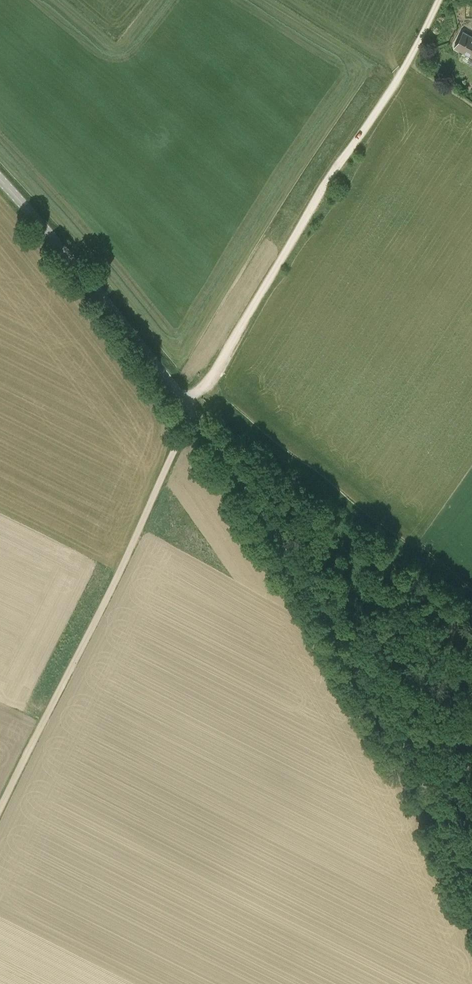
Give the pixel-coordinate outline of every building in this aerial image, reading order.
[(471,57),(471,35),(463,31),(455,47),(471,57)]
